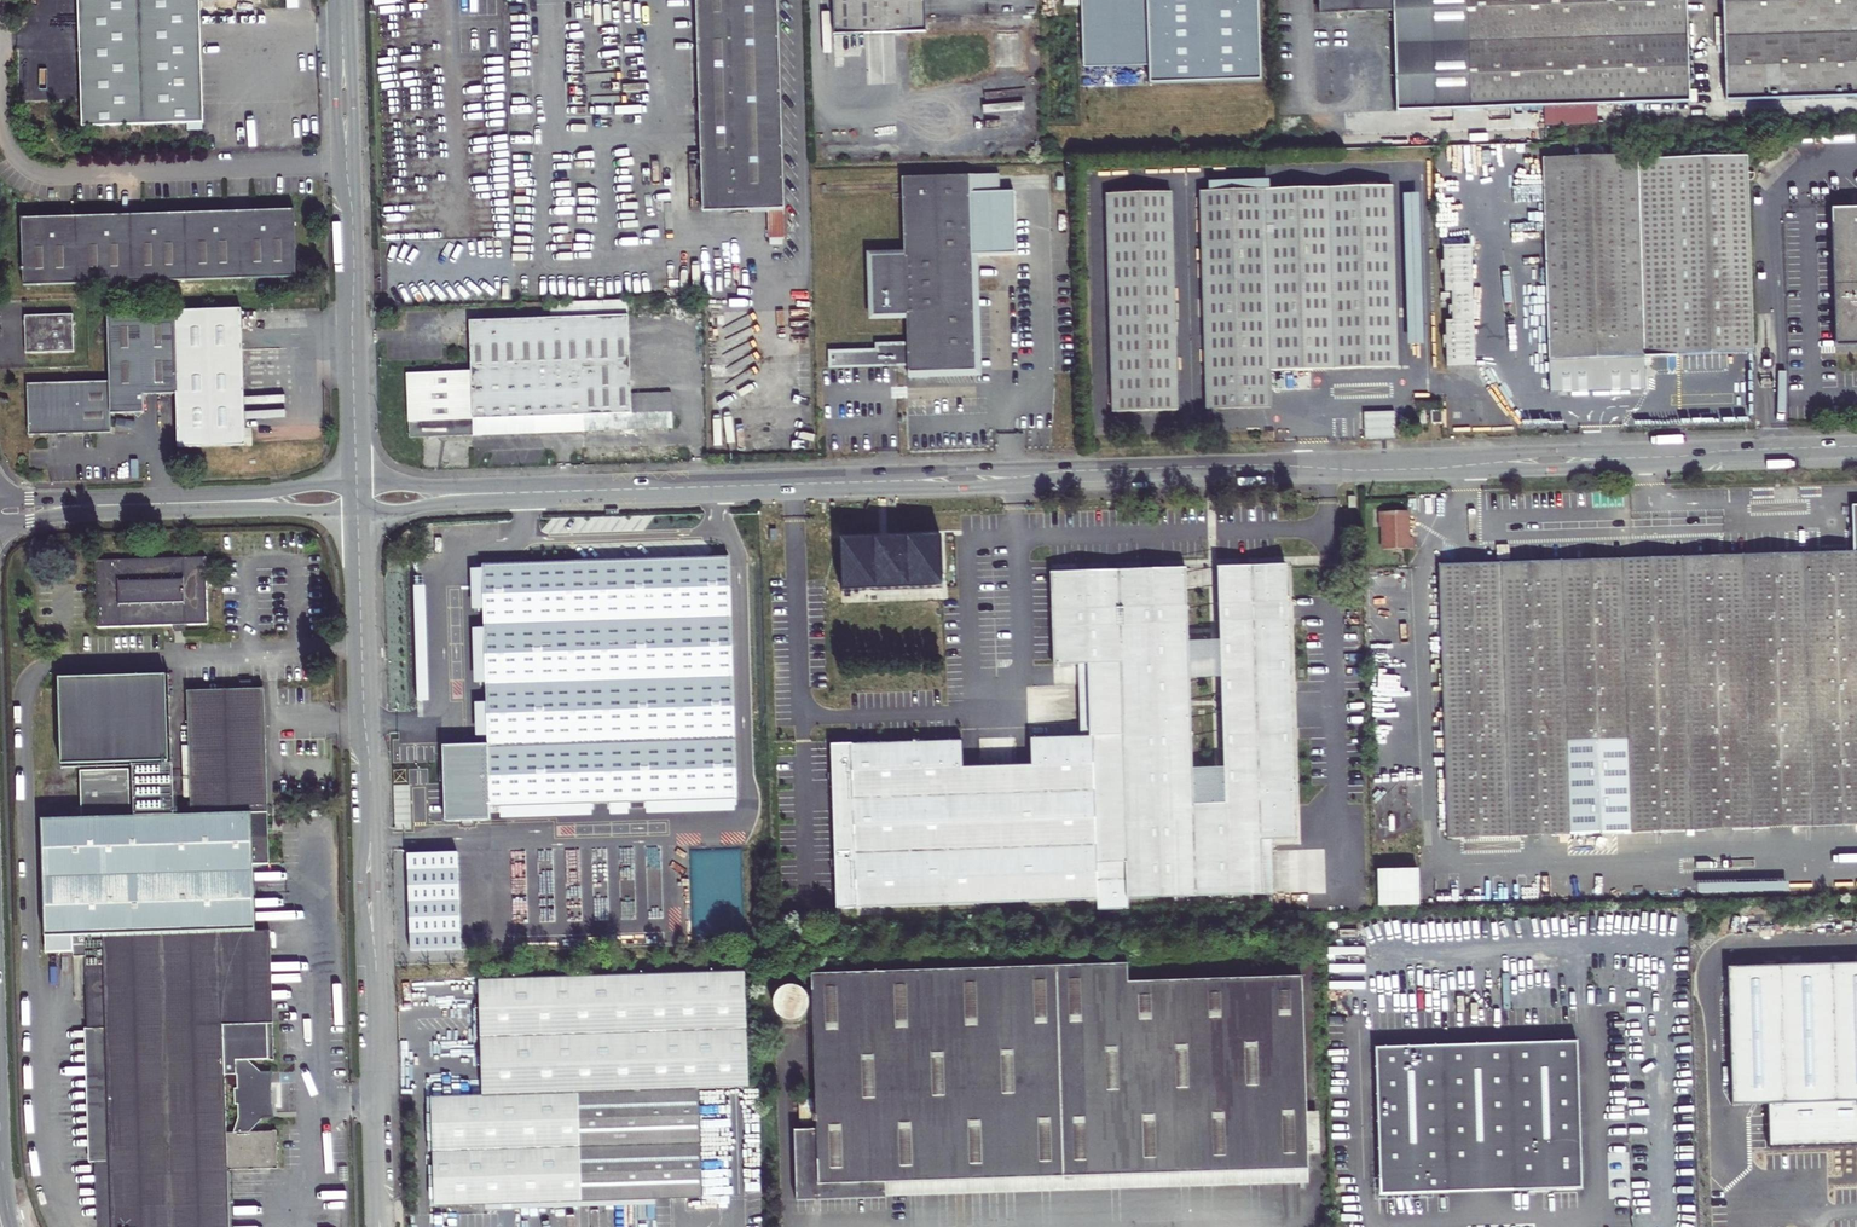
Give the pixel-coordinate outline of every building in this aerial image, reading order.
[(82,127),(204,123),(200,0),(78,0),(82,127)] [(777,0),(696,0),(703,212),(768,210),(768,239),(785,238),(777,0)] [(834,35),(926,32),(925,0),(833,0),(834,35)] [(1258,0),(1081,0),(1083,68),(1149,66),(1149,83),(1260,80),(1258,0)] [(1322,15),(1395,12),(1399,113),(1689,103),(1686,0),(1321,0),(1322,15)] [(1856,101),(1856,0),(1725,0),(1729,106),(1856,101)] [(1738,154),(1536,161),(1545,396),(1639,393),(1638,361),(1746,357),(1738,154)] [(975,372),(973,291),(970,175),(902,177),(904,255),(870,256),(872,317),(906,316),(907,344),(908,366),(908,374),(975,372)] [(1269,371),(1396,368),(1391,186),(1200,191),(1206,413),(1271,410),(1269,371)] [(1112,413),(1178,412),(1170,192),(1105,194),(1112,413)] [(294,210),(21,218),(23,286),(296,277),(294,210)] [(1822,211),(1827,351),(1856,350),(1856,210),(1822,211)] [(1445,270),(1445,280),(1458,246),(1444,246),(1445,261),(1441,261),(1442,270),(1445,270)] [(521,303),(522,319),(628,316),(627,300),(521,303)] [(241,308),(108,313),(110,381),(27,384),(29,435),(111,433),(111,414),(144,413),(144,395),(177,394),(178,448),(245,446),(241,308)] [(74,353),(73,315),(25,316),(26,354),(74,353)] [(672,413),(631,415),(631,394),(628,316),(522,319),(470,321),(472,371),(407,372),(410,436),(672,428),(672,413)] [(908,366),(907,344),(876,345),(877,348),(827,349),(828,369),(908,366)] [(672,413),(671,393),(631,394),(631,415),(672,413)] [(1363,413),(1364,438),(1394,437),(1393,412),(1363,413)] [(1425,415),(1426,429),(1436,429),(1435,415),(1425,415)] [(1439,563),(1448,837),(1856,826),(1856,505),(1845,506),(1846,551),(1439,563)] [(1400,516),(1371,517),(1371,532),(1374,532),(1375,556),(1407,554),(1406,541),(1401,541),(1400,516)] [(840,548),(842,592),(945,588),(943,536),(842,540),(842,548),(840,548)] [(730,557),(482,564),(488,745),(443,746),(446,821),(491,819),(491,807),(644,802),(737,799),(735,738),(730,557)] [(205,558),(95,561),(97,627),(174,625),(185,625),(207,624),(205,558)] [(1278,571),(1047,578),(1047,672),(1115,668),(1119,903),(1258,898),(1255,809),(1287,807),(1278,571)] [(169,765),(166,676),(58,679),(60,766),(150,763),(150,766),(132,766),(133,816),(173,815),(172,765),(169,765)] [(273,834),(273,826),(268,826),(264,689),(187,691),(189,746),(183,746),(185,798),(191,797),(191,815),(131,817),(129,770),(80,772),(81,818),(41,820),(45,924),(254,917),(253,865),(269,864),(269,834),(273,834)] [(961,736),(961,729),(933,729),(934,737),(961,736)] [(845,747),(848,910),(1089,902),(1085,740),(845,747)] [(1377,908),(1419,907),(1418,870),(1376,871),(1377,908)] [(74,958),(88,957),(88,937),(104,937),(113,1226),(235,1226),(233,1176),(228,1176),(228,1173),(278,1171),(276,1133),(250,1134),(263,1120),(271,1119),(269,1106),(268,1104),(268,1091),(268,1089),(270,1072),(261,1072),(244,1062),(274,1061),(270,931),(255,932),(254,917),(45,924),(46,954),(74,953),(74,958)] [(88,937),(88,957),(90,1029),(85,1029),(89,1163),(95,1163),(97,1226),(113,1226),(104,937),(88,937)] [(1127,965),(811,975),(816,1129),(793,1130),(797,1201),(1310,1185),(1302,977),(1128,984),(1127,965)] [(434,1208),(701,1196),(697,1089),(747,1087),(743,974),(479,979),(482,1095),(430,1097),(434,1208)] [(770,995),(783,1026),(810,1015),(798,984),(770,995)] [(1376,1057),(1376,1200),(1579,1197),(1577,1052),(1376,1057)] [(1636,1061),(1635,1071),(1643,1071),(1642,1077),(1649,1077),(1650,1061),(1636,1061)]
